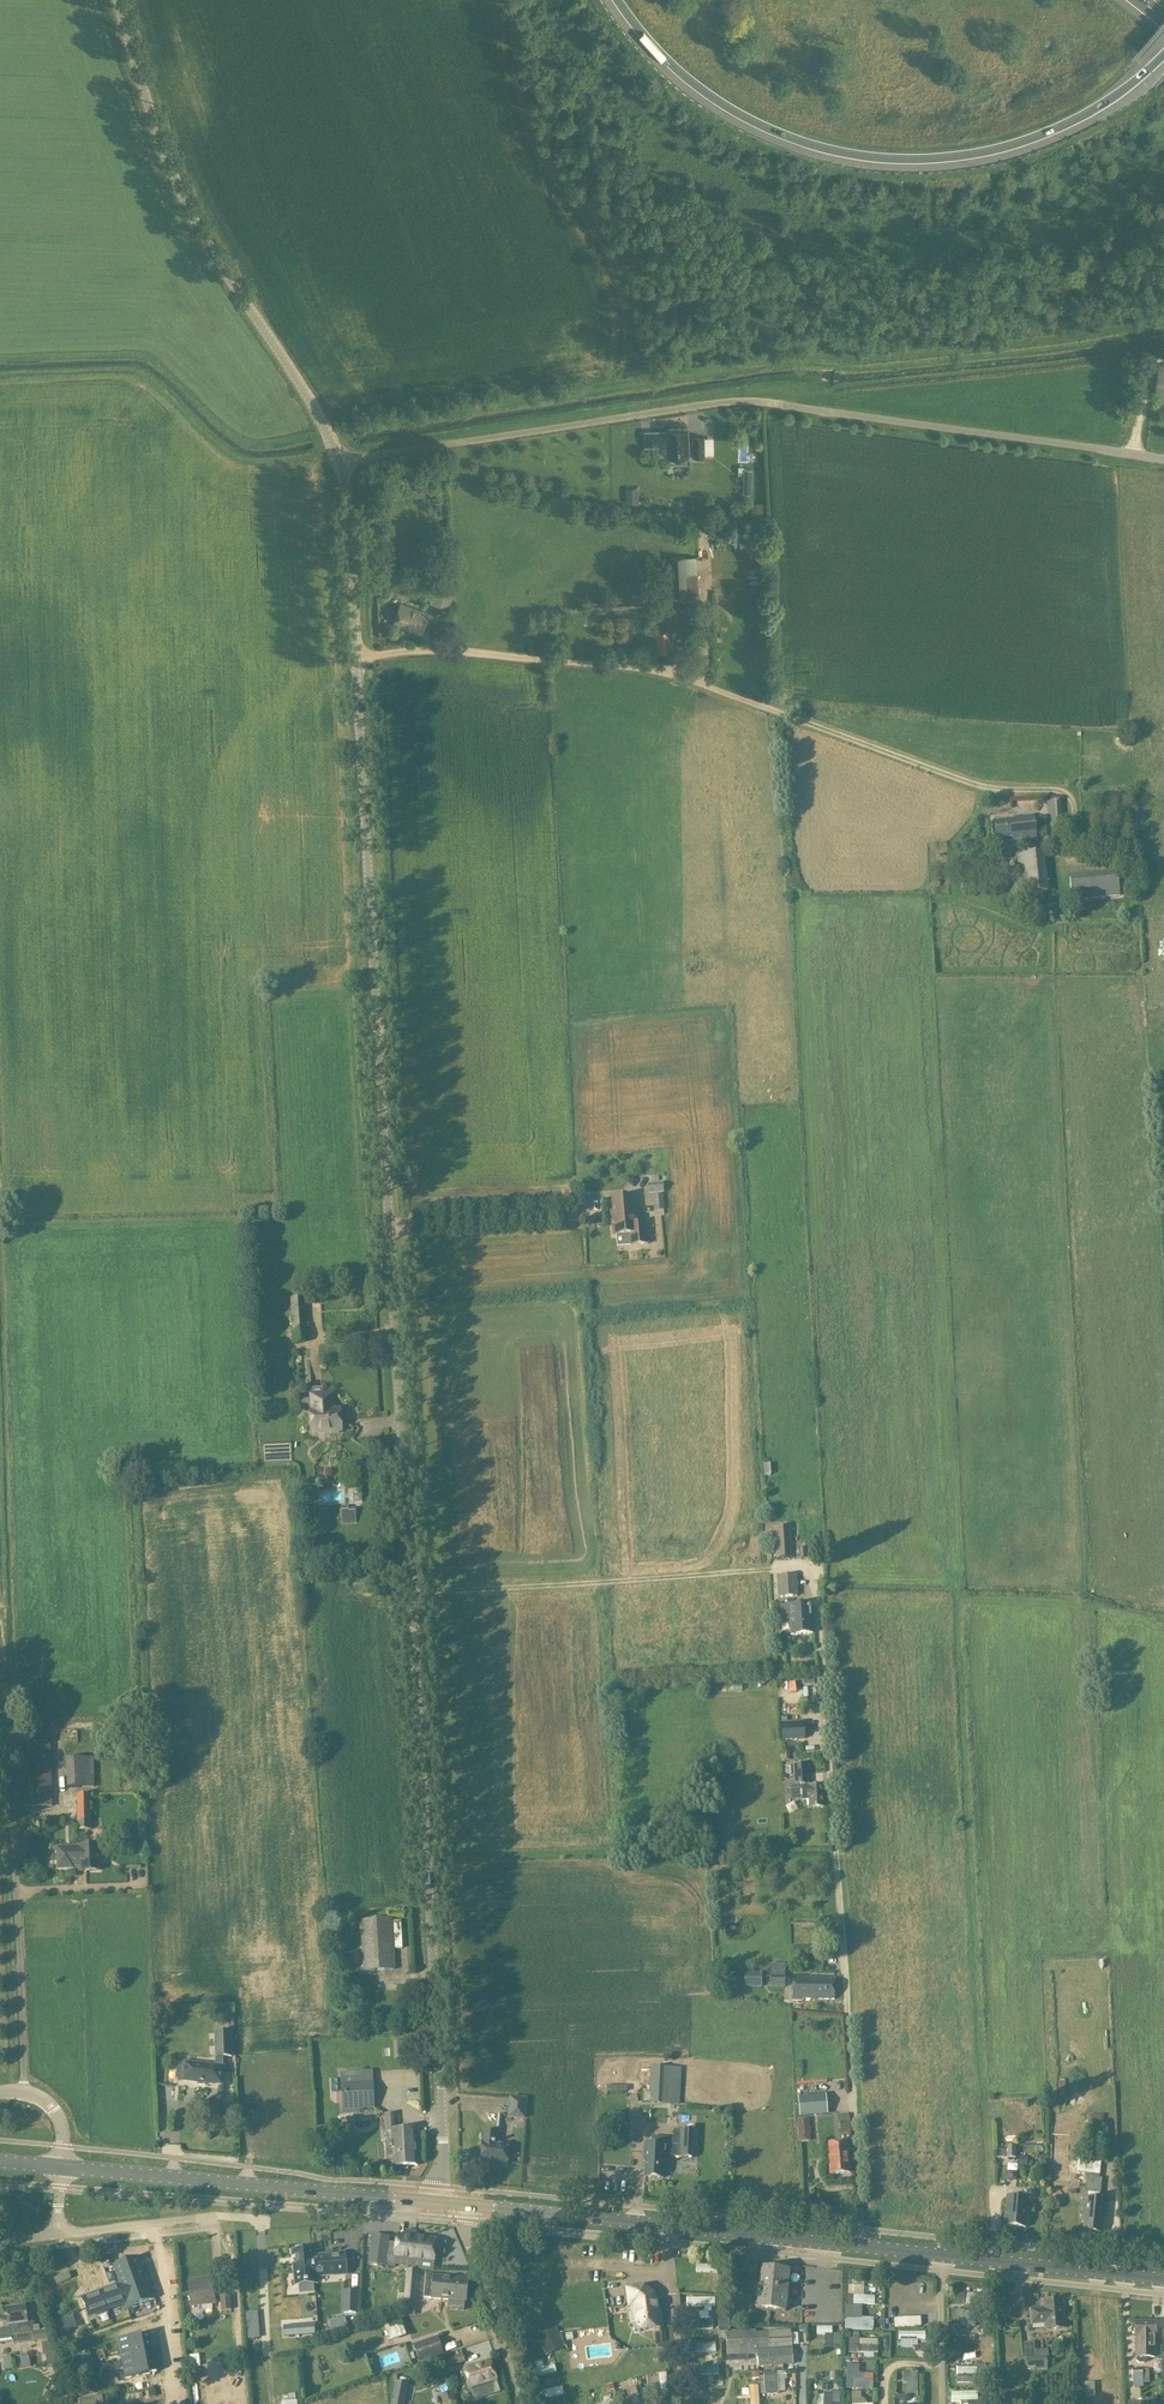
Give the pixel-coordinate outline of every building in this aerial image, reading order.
[(1153,396),(1163,398),(1163,366),(1157,365),(1153,396)] [(667,442),(668,456),(670,456),(671,465),(687,464),(687,455),(693,455),(693,457),(706,457),(705,436),(692,437),(692,441),(687,441),(687,430),(645,432),(645,446),(660,446),(660,442),(667,442)] [(752,494),(753,470),(744,469),(743,493),(752,494)] [(638,488),(627,488),(627,503),(638,503),(638,488)] [(760,517),(761,503),(751,503),(751,517),(760,517)] [(699,594),(698,574),(686,575),(685,556),(671,557),(671,563),(673,595),(699,594)] [(452,591),(436,585),(430,602),(448,608),(449,609),(455,592),(452,591)] [(414,631),(421,633),(422,629),(433,633),(439,617),(400,603),(393,624),(414,631)] [(670,629),(675,629),(675,623),(694,622),(694,618),(699,617),(699,606),(693,607),(693,606),(654,608),(655,624),(661,624),(661,629),(656,630),(657,649),(671,648),(670,629)] [(1064,826),(1061,801),(1048,802),(1050,827),(1064,826)] [(1013,820),(995,822),(997,843),(1016,842),(1016,843),(1036,841),(1033,816),(1013,818),(1013,820)] [(1049,892),(1045,852),(1017,855),(1021,895),(1049,892)] [(1072,901),(1121,896),(1119,873),(1070,877),(1072,901)] [(650,1195),(664,1194),(664,1184),(649,1185),(650,1195)] [(654,1196),(655,1212),(664,1211),(663,1195),(654,1196)] [(614,1236),(629,1235),(630,1247),(649,1245),(648,1223),(637,1224),(636,1215),(633,1215),(632,1197),(613,1198),(614,1212),(611,1212),(614,1236)] [(308,1341),(305,1297),(291,1298),(294,1342),(308,1341)] [(312,1434),(342,1432),(340,1410),(334,1410),(333,1395),(311,1396),(312,1412),(311,1412),(312,1434)] [(342,1519),(356,1518),(356,1509),(349,1509),(349,1507),(342,1507),(342,1519)] [(794,1558),(792,1527),(775,1528),(775,1529),(772,1529),(772,1528),(770,1528),(771,1555),(776,1555),(777,1560),(794,1558)] [(779,1577),(780,1598),(798,1597),(797,1575),(779,1577)] [(792,1636),(813,1635),(812,1605),(781,1607),(782,1619),(791,1619),(792,1636)] [(781,1722),(782,1739),(805,1738),(804,1721),(781,1722)] [(27,1809),(52,1808),(50,1743),(24,1744),(27,1809)] [(789,1744),(781,1744),(782,1761),(790,1761),(789,1744)] [(67,1759),(68,1788),(95,1788),(94,1758),(67,1759)] [(810,1800),(810,1808),(824,1807),(823,1786),(808,1787),(808,1785),(809,1785),(808,1765),(794,1765),(796,1786),(790,1786),(791,1801),(803,1800),(810,1800)] [(92,1831),(91,1794),(78,1795),(79,1831),(92,1831)] [(80,1866),(80,1871),(100,1871),(99,1846),(79,1847),(80,1848),(80,1866)] [(58,1849),(59,1869),(73,1868),(73,1866),(80,1866),(80,1848),(58,1849)] [(361,1922),(364,1972),(395,1970),(392,1920),(361,1922)] [(771,1987),(785,1988),(786,1965),(772,1964),(771,1987)] [(745,1987),(762,1988),(763,1973),(746,1972),(745,1987)] [(793,2001),(803,2001),(803,2000),(834,2000),(835,1980),(803,1979),(803,1977),(793,1977),(793,2001)] [(231,2058),(230,2032),(215,2033),(216,2059),(224,2059),(231,2058)] [(394,2043),(395,2059),(406,2058),(405,2042),(394,2043)] [(184,2078),(183,2081),(197,2083),(198,2086),(206,2087),(208,2084),(221,2086),(223,2068),(215,2067),(185,2063),(185,2064),(184,2078)] [(373,2071),(341,2073),(343,2113),(356,2112),(356,2110),(375,2109),(373,2071)] [(654,2076),(653,2103),(665,2104),(667,2076),(654,2076)] [(826,2096),(798,2098),(799,2117),(828,2115),(826,2096)] [(529,2098),(510,2097),(508,2119),(527,2120),(529,2098)] [(418,2166),(416,2130),(398,2131),(397,2114),(385,2115),(386,2133),(392,2133),(392,2142),(386,2142),(387,2158),(393,2158),(393,2167),(418,2166)] [(610,2115),(609,2125),(624,2126),(625,2115),(610,2115)] [(799,2122),(800,2135),(811,2134),(810,2121),(799,2122)] [(644,2144),(643,2162),(645,2162),(644,2178),(663,2179),(664,2163),(666,2163),(666,2157),(696,2158),(697,2131),(681,2130),(680,2146),(644,2144)] [(481,2164),(491,2165),(491,2167),(499,2167),(500,2165),(506,2166),(508,2146),(498,2145),(499,2134),(485,2133),(484,2144),(483,2144),(481,2164)] [(1051,2155),(1068,2155),(1069,2135),(1051,2135),(1051,2155)] [(322,2146),(322,2153),(335,2152),(335,2145),(322,2146)] [(830,2175),(850,2173),(848,2147),(828,2149),(830,2175)] [(998,2150),(998,2159),(1016,2159),(1016,2147),(1008,2147),(1008,2150),(998,2150)] [(1018,2158),(1018,2166),(1028,2166),(1028,2158),(1018,2158)] [(1101,2174),(1101,2162),(1089,2162),(1089,2173),(1101,2174)] [(1068,2184),(1068,2171),(1051,2171),(1050,2184),(1068,2184)] [(1101,2195),(1102,2179),(1087,2178),(1085,2193),(1089,2193),(1089,2199),(1084,2198),(1083,2213),(1084,2213),(1082,2232),(1102,2234),(1103,2216),(1105,2216),(1107,2200),(1100,2200),(1100,2195),(1101,2195)] [(1004,2227),(1026,2228),(1028,2199),(1007,2197),(1004,2227)] [(432,2266),(434,2234),(395,2232),(393,2263),(432,2266)] [(387,2241),(371,2240),(369,2267),(386,2268),(387,2241)] [(315,2256),(314,2249),(292,2250),(296,2287),(317,2285),(316,2278),(315,2256)] [(346,2253),(315,2256),(316,2278),(348,2275),(346,2253)] [(145,2277),(137,2258),(115,2267),(115,2268),(111,2269),(115,2278),(118,2277),(121,2285),(83,2300),(89,2317),(91,2316),(92,2318),(101,2315),(100,2313),(103,2312),(104,2314),(113,2311),(112,2308),(116,2307),(116,2309),(125,2306),(125,2304),(126,2303),(128,2309),(154,2299),(146,2277),(145,2277)] [(763,2269),(761,2288),(758,2288),(756,2309),(785,2311),(789,2272),(763,2269)] [(407,2270),(404,2306),(417,2307),(419,2271),(407,2270)] [(468,2279),(433,2276),(427,2275),(425,2299),(466,2302),(468,2279)] [(213,2282),(189,2284),(191,2301),(192,2301),(193,2307),(206,2306),(206,2305),(215,2304),(213,2282)] [(875,2304),(876,2296),(864,2295),(865,2285),(849,2285),(849,2294),(855,2294),(855,2304),(875,2304)] [(638,2325),(643,2329),(645,2329),(662,2327),(660,2315),(657,2316),(656,2309),(657,2309),(656,2299),(651,2300),(650,2293),(645,2290),(640,2290),(640,2287),(628,2288),(630,2306),(636,2305),(638,2323),(638,2325)] [(359,2291),(344,2291),(343,2313),(358,2313),(359,2291)] [(959,2305),(976,2305),(976,2292),(959,2292),(959,2305)] [(232,2324),(231,2311),(232,2310),(230,2296),(220,2296),(222,2311),(224,2311),(226,2325),(232,2324)] [(1044,2309),(1031,2310),(1032,2324),(1045,2323),(1045,2329),(1065,2328),(1063,2300),(1043,2302),(1044,2309)] [(796,2311),(797,2303),(789,2303),(788,2311),(796,2311)] [(545,2309),(546,2312),(529,2320),(547,2355),(564,2347),(554,2328),(561,2325),(554,2311),(557,2310),(554,2304),(545,2309)] [(848,2306),(848,2320),(853,2320),(853,2329),(874,2329),(874,2320),(860,2320),(860,2306),(848,2306)] [(0,2330),(0,2340),(12,2339),(12,2336),(13,2336),(14,2343),(33,2341),(32,2333),(33,2333),(33,2332),(40,2331),(39,2326),(34,2326),(35,2320),(34,2319),(28,2319),(26,2308),(6,2311),(8,2326),(9,2326),(10,2329),(0,2330)] [(957,2325),(970,2326),(971,2311),(957,2310),(957,2325)] [(714,2319),(714,2331),(730,2331),(730,2314),(710,2314),(710,2319),(714,2319)] [(390,2342),(407,2336),(399,2315),(382,2321),(390,2342)] [(59,2334),(77,2327),(73,2318),(56,2324),(59,2334)] [(697,2329),(713,2329),(713,2320),(697,2320),(697,2329)] [(1156,2321),(1135,2321),(1135,2326),(1132,2326),(1132,2333),(1135,2334),(1135,2337),(1136,2337),(1136,2358),(1137,2358),(1137,2362),(1139,2364),(1145,2364),(1148,2362),(1147,2358),(1155,2358),(1155,2338),(1156,2338),(1156,2321)] [(300,2323),(288,2324),(289,2332),(301,2331),(300,2323)] [(985,2335),(985,2324),(976,2323),(976,2335),(985,2335)] [(833,2333),(833,2327),(817,2326),(817,2334),(826,2334),(826,2348),(840,2348),(840,2333),(833,2333)] [(247,2328),(248,2339),(260,2338),(259,2327),(247,2328)] [(32,2333),(33,2341),(47,2339),(46,2332),(46,2330),(40,2331),(33,2332),(33,2333),(32,2333)] [(927,2339),(926,2331),(900,2332),(901,2347),(918,2347),(918,2339),(927,2339)] [(792,2367),(789,2332),(728,2336),(730,2359),(758,2357),(759,2370),(792,2367)] [(851,2334),(851,2352),(879,2352),(879,2339),(860,2339),(860,2334),(851,2334)] [(158,2373),(151,2335),(118,2341),(126,2379),(158,2373)] [(438,2337),(414,2345),(420,2363),(444,2355),(438,2337)] [(52,2343),(43,2344),(44,2355),(47,2355),(48,2366),(55,2366),(52,2343)] [(1035,2343),(1024,2344),(1025,2358),(1027,2358),(1028,2368),(1030,2368),(1030,2371),(1035,2371),(1048,2370),(1047,2358),(1049,2358),(1048,2350),(1035,2351),(1035,2343)] [(984,2348),(963,2349),(963,2361),(984,2360),(984,2348)] [(447,2369),(466,2363),(463,2353),(441,2360),(443,2367),(446,2366),(447,2369)] [(11,2357),(2,2358),(4,2370),(13,2369),(11,2357)] [(496,2380),(490,2361),(464,2370),(470,2389),(496,2380)] [(860,2373),(860,2364),(847,2364),(846,2388),(874,2389),(875,2380),(864,2380),(864,2373),(860,2373)] [(987,2366),(957,2367),(957,2383),(987,2382),(987,2366)] [(1143,2369),(1133,2369),(1133,2388),(1144,2388),(1143,2369)] [(765,2373),(765,2393),(787,2393),(786,2372),(765,2373)] [(919,2396),(919,2372),(903,2372),(903,2382),(907,2382),(907,2395),(919,2396)] [(397,2382),(392,2403),(404,2403),(408,2384),(397,2382)] [(751,2403),(760,2403),(759,2385),(750,2386),(751,2403)] [(852,2391),(852,2403),(864,2403),(864,2391),(852,2391)] [(969,2403),(986,2403),(986,2397),(977,2397),(977,2391),(951,2392),(952,2402),(969,2401),(969,2403)] [(443,2403),(456,2403),(453,2392),(441,2395),(443,2403)] [(841,2392),(824,2392),(824,2403),(841,2403),(841,2392)] [(1011,2393),(1000,2393),(1000,2401),(1011,2401),(1011,2393)]
